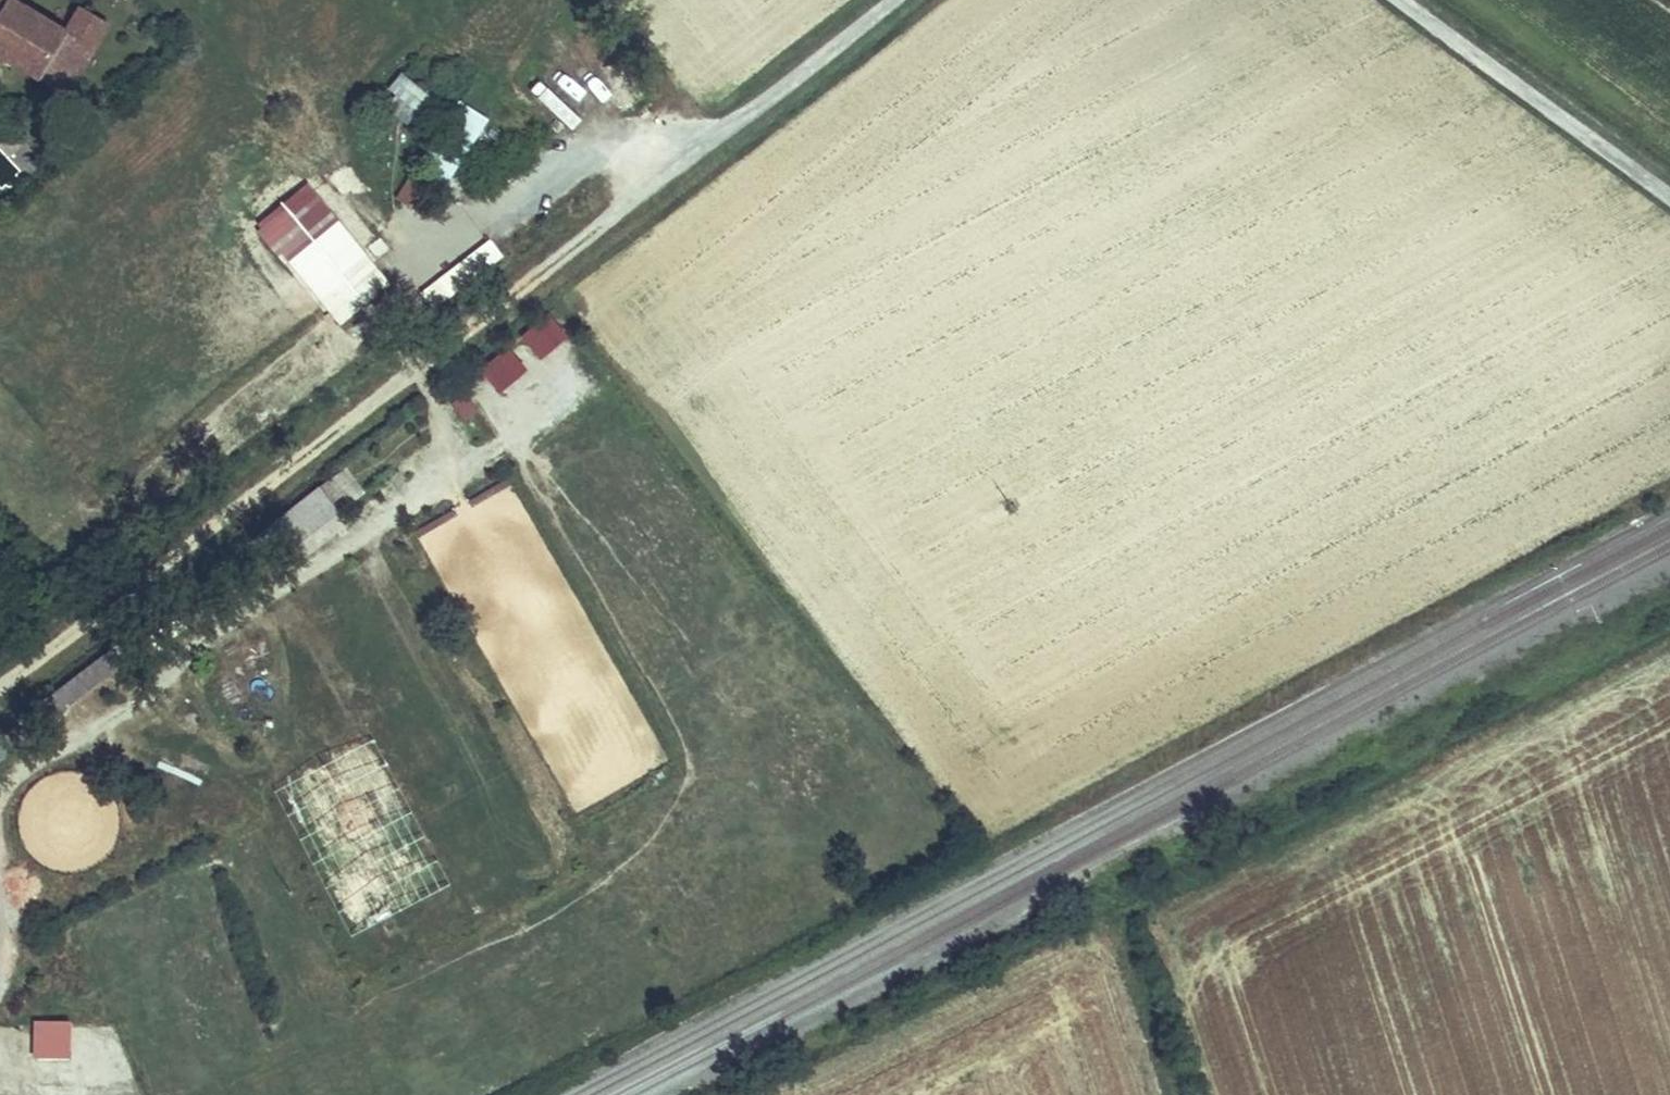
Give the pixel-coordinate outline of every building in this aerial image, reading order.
[(69,98),(112,29),(83,10),(70,33),(18,0),(0,0),(0,54),(69,98)] [(427,117),(439,98),(396,72),(385,91),(427,117)] [(439,169),(480,108),(459,93),(418,154),(439,169)] [(439,172),(415,157),(408,169),(431,184),(439,172)] [(379,268),(336,215),(289,253),(332,306),(379,268)] [(493,241),(440,273),(451,291),(504,259),(493,241)] [(518,342),(542,361),(567,331),(542,311),(518,342)] [(500,391),(524,370),(506,349),(482,371),(500,391)] [(348,523),(339,510),(365,491),(346,465),(270,520),(299,559),(348,523)] [(60,713),(116,665),(104,651),(47,699),(60,713)] [(34,1018),(32,1058),(69,1060),(71,1020),(34,1018)]
